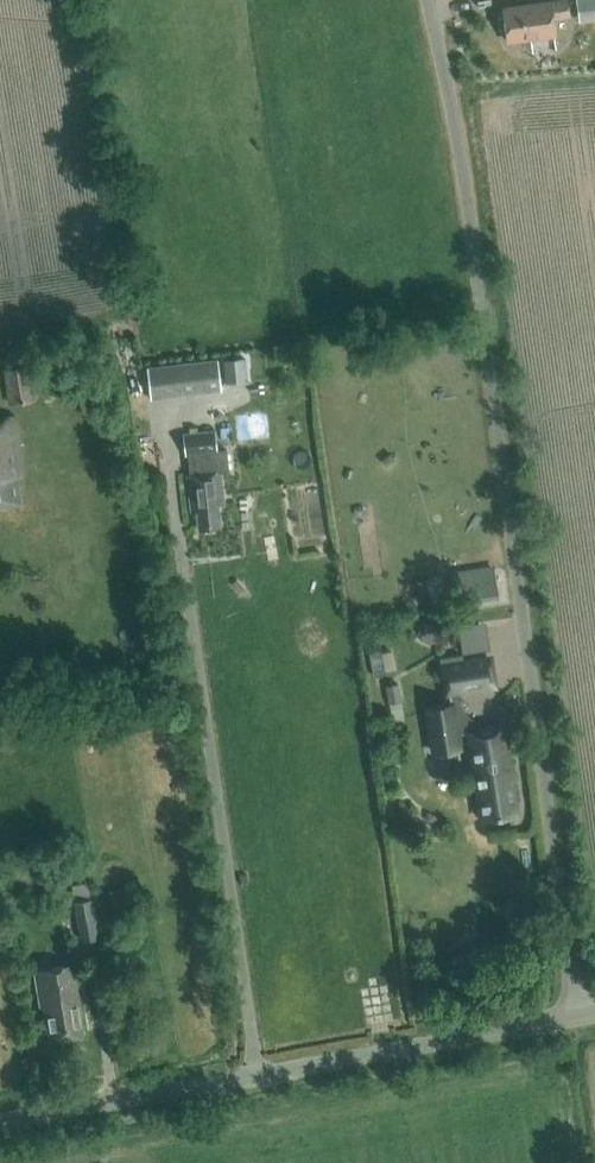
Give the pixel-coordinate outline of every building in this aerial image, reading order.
[(568,0),(566,0),(505,9),(510,42),(557,35),(554,19),(571,16),(568,0)] [(579,23),(594,20),(594,0),(576,0),(579,23)] [(245,358),(223,360),(226,382),(247,379),(245,358)] [(148,366),(151,395),(223,387),(220,359),(148,366)] [(11,404),(34,400),(29,365),(6,368),(11,404)] [(21,473),(12,413),(0,415),(0,505),(20,502),(16,474),(21,473)] [(217,450),(215,430),(195,432),(194,427),(188,428),(189,433),(183,433),(185,454),(188,454),(190,473),(188,473),(191,511),(196,510),(197,521),(219,518),(215,493),(222,492),(220,472),(229,471),(227,449),(217,450)] [(493,569),(454,574),(458,598),(496,593),(493,569)] [(440,626),(428,620),(421,636),(433,641),(440,626)] [(369,653),(374,677),(385,675),(381,651),(369,653)] [(463,652),(441,656),(442,665),(446,693),(493,686),(488,656),(464,660),(463,652)] [(401,701),(398,683),(386,685),(390,703),(401,701)] [(428,721),(426,721),(428,734),(431,733),(434,751),(462,747),(455,704),(426,709),(428,721)] [(503,728),(466,733),(472,772),(478,770),(486,819),(512,815),(510,799),(514,798),(503,728)] [(100,934),(97,896),(96,882),(79,883),(83,935),(100,934)] [(125,905),(124,889),(110,890),(111,906),(125,905)] [(76,997),(83,996),(77,958),(32,966),(38,1003),(43,1002),(49,1038),(82,1032),(76,997)]
